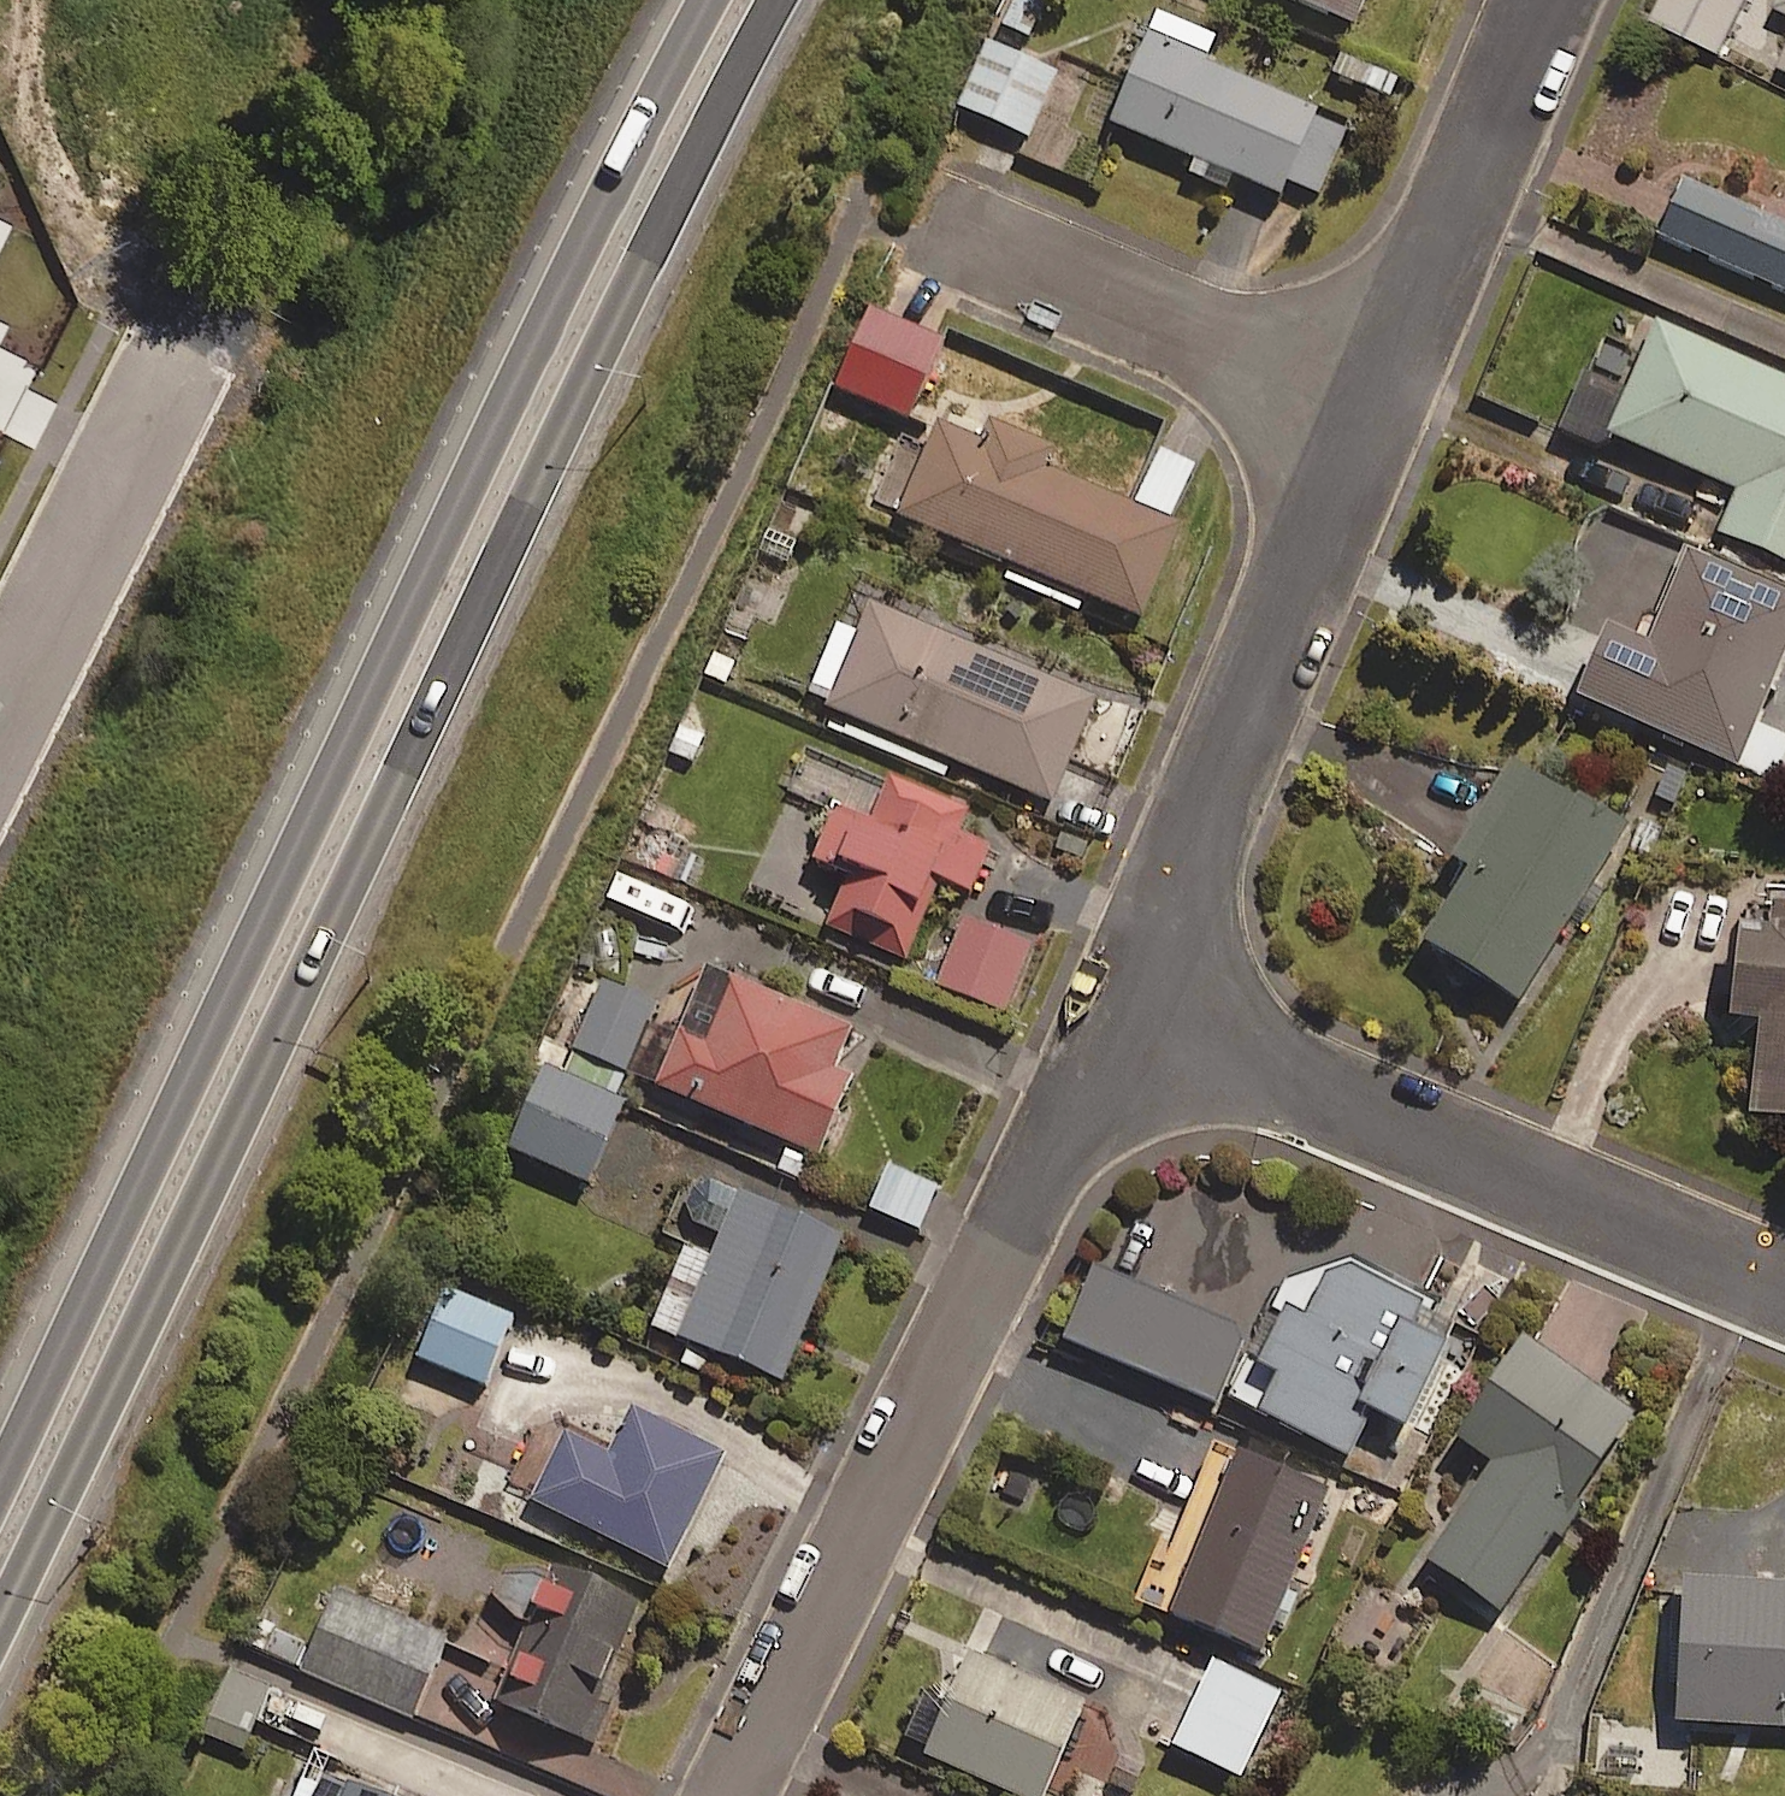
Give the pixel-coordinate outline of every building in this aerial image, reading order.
[(1351,23),(1361,0),(1297,0),(1351,23)] [(1653,18),(1719,51),(1745,0),(1662,0),(1653,18)] [(1750,50),(1784,67),(1784,0),(1776,0),(1750,50)] [(1212,37),(1156,14),(1110,123),(1312,209),(1348,125),(1201,63),(1212,37)] [(1054,71),(987,41),(959,106),(1026,135),(1054,71)] [(1681,181),(1657,236),(1784,293),(1784,227),(1681,181)] [(942,336),(867,305),(833,387),(907,418),(942,336)] [(1606,432),(1736,489),(1718,532),(1784,561),(1784,376),(1655,320),(1624,391),(1606,432)] [(1606,432),(1624,391),(1579,371),(1553,430),(1598,449),(1606,432)] [(984,445),(936,424),(927,445),(902,434),(872,504),(1009,562),(1004,573),(1075,603),(1080,592),(1139,617),(1178,526),(1168,521),(1191,465),(1156,451),(1132,507),(1041,468),(1050,447),(993,423),(984,445)] [(1612,521),(1582,591),(1612,604),(1573,695),(1735,764),(1784,646),(1784,595),(1612,521)] [(1093,698),(866,604),(854,633),(835,625),(804,699),(1050,801),(1093,698)] [(1484,790),(1401,738),(1363,798),(1469,864),(1421,941),(1517,1000),(1621,833),(1503,759),(1484,790)] [(953,805),(811,749),(794,792),(832,807),(812,857),(847,871),(824,928),(903,960),(935,879),(968,893),(987,846),(943,829),(953,805)] [(1741,900),(1728,1016),(1756,1019),(1745,1113),(1784,1118),(1784,905),(1741,900)] [(1029,942),(962,918),(937,985),(1004,1009),(1029,942)] [(847,1030),(705,969),(654,1086),(815,1155),(848,1077),(830,1070),(847,1030)] [(622,1070),(628,1058),(657,1071),(670,1043),(640,1030),(652,1003),(600,980),(570,1047),(622,1070)] [(621,1100),(614,1097),(622,1078),(568,1053),(560,1073),(542,1065),(505,1147),(584,1183),(621,1100)] [(935,1186),(886,1165),(867,1208),(916,1230),(935,1186)] [(841,1237),(735,1193),(706,1262),(681,1251),(650,1326),(781,1381),(841,1237)] [(1348,1258),(1297,1277),(1236,1401),(1344,1454),(1367,1409),(1401,1425),(1442,1342),(1421,1332),(1436,1302),(1348,1258)] [(1215,1403),(1243,1335),(1093,1271),(1064,1339),(1215,1403)] [(510,1316),(444,1290),(416,1359),(482,1385),(510,1316)] [(1497,1612),(1549,1533),(1561,1541),(1584,1505),(1573,1498),(1628,1415),(1517,1340),(1452,1436),(1491,1462),(1423,1562),(1497,1612)] [(722,1457),(632,1411),(610,1455),(562,1431),(528,1499),(666,1569),(722,1457)] [(1324,1494),(1221,1452),(1156,1608),(1259,1651),(1324,1494)] [(636,1608),(523,1559),(500,1613),(528,1625),(494,1702),(580,1739),(636,1608)] [(1677,1582),(1672,1724),(1784,1728),(1784,1586),(1677,1582)] [(444,1636),(333,1590),(300,1672),(411,1717),(444,1636)] [(255,1619),(243,1648),(288,1667),(300,1638),(255,1619)] [(966,1655),(945,1705),(922,1695),(901,1745),(1019,1795),(1039,1795),(1079,1704),(966,1655)] [(1279,1692),(1211,1660),(1170,1745),(1238,1777),(1279,1692)] [(271,1678),(230,1661),(199,1735),(241,1752),(271,1678)] [(1129,1795),(1149,1748),(1112,1733),(1093,1781),(1129,1795)] [(307,1772),(298,1795),(368,1795),(307,1772)]
